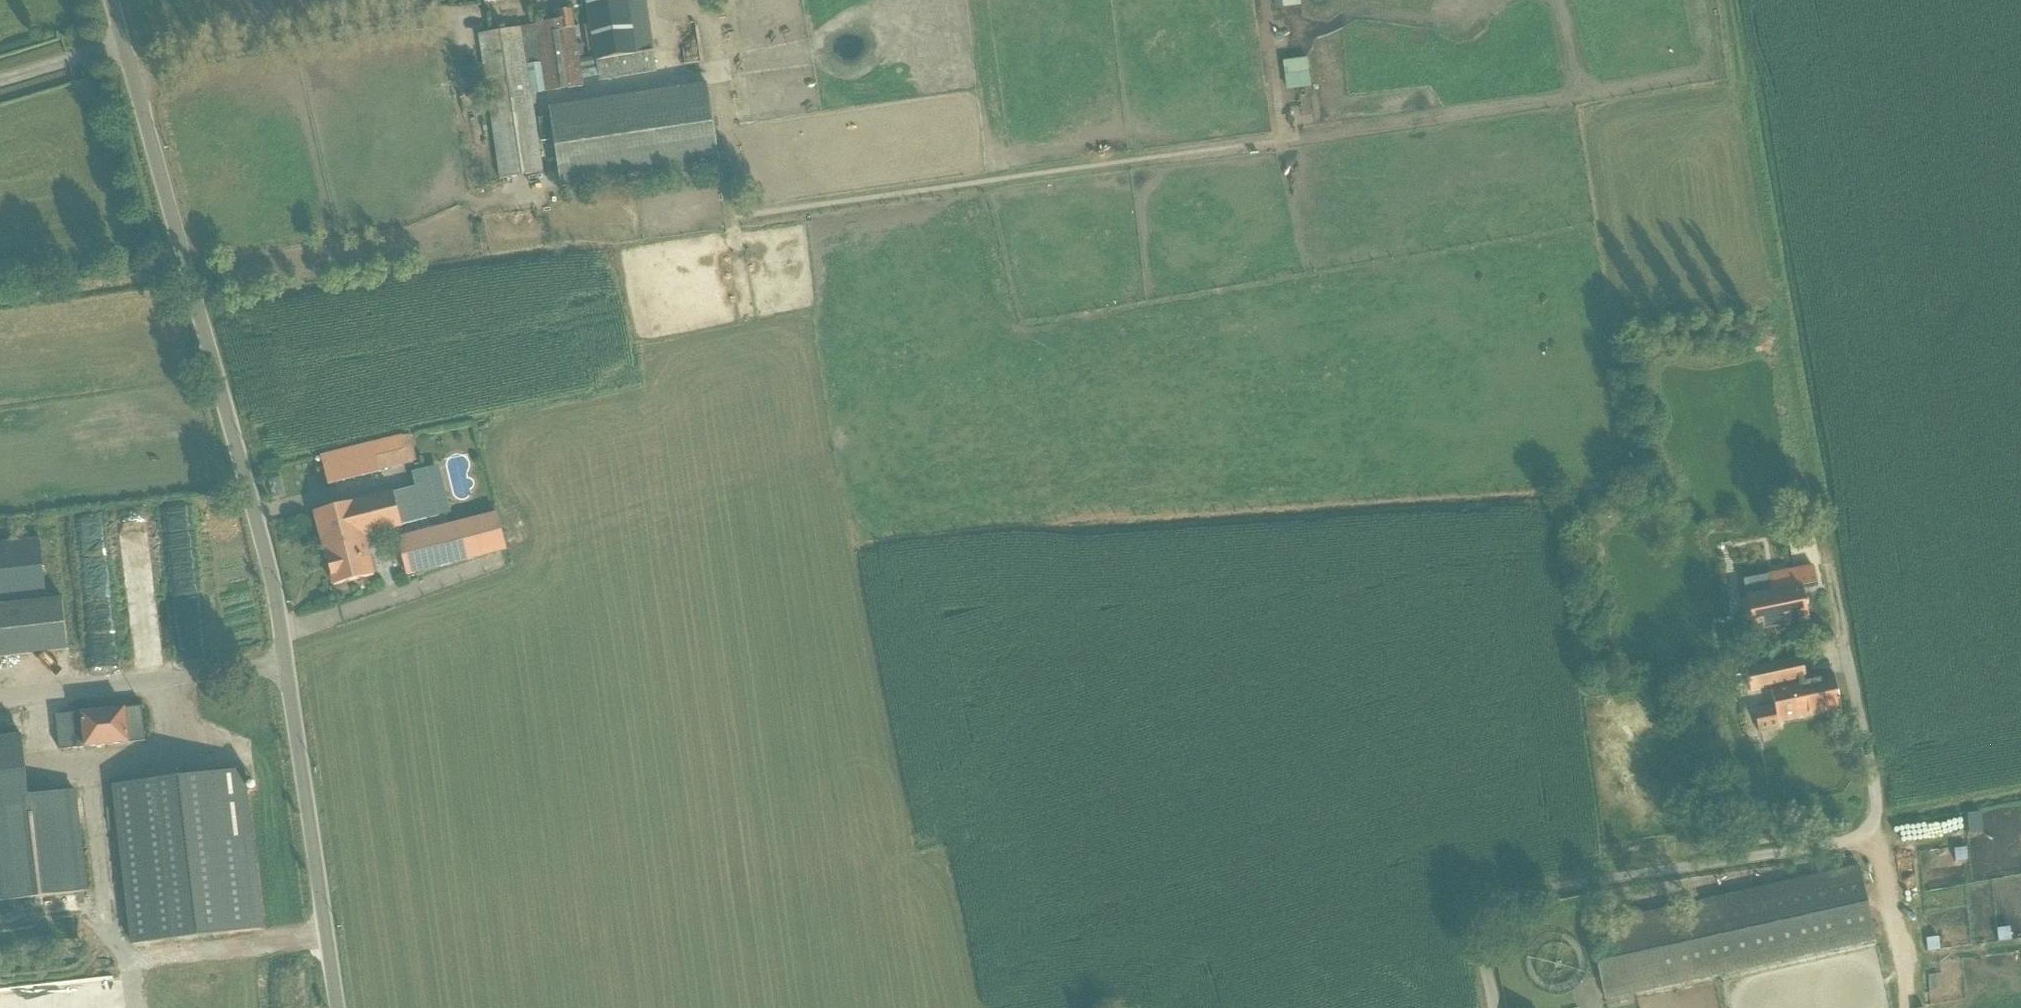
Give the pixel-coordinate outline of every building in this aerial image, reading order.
[(652,0),(591,0),(609,70),(666,56),(652,0)] [(1274,8),(1300,5),(1299,0),(1273,0),(1274,8)] [(574,10),(478,28),(505,171),(553,162),(535,69),(547,66),(551,89),(588,82),(574,10)] [(1307,60),(1283,62),(1286,91),(1310,88),(1307,60)] [(712,87),(557,107),(568,191),(723,172),(712,87)] [(416,463),(410,436),(322,456),(328,482),(416,463)] [(404,530),(394,490),(315,512),(336,587),(379,575),(369,539),(404,530)] [(495,515),(395,541),(404,577),(504,551),(495,515)] [(158,552),(156,539),(124,543),(125,556),(158,552)] [(61,544),(42,544),(42,567),(61,567),(61,544)] [(1746,631),(1801,619),(1794,583),(1738,594),(1746,631)] [(0,599),(0,653),(72,647),(67,593),(0,599)] [(1752,730),(1837,710),(1828,675),(1744,695),(1752,730)] [(59,752),(144,743),(140,709),(55,718),(59,752)] [(0,737),(0,827),(10,911),(97,901),(85,795),(44,799),(37,733),(0,737)] [(112,785),(129,938),(265,923),(248,770),(112,785)] [(1913,839),(1917,855),(1932,851),(1927,835),(1913,839)] [(1858,867),(1583,923),(1599,999),(1873,943),(1858,867)]
